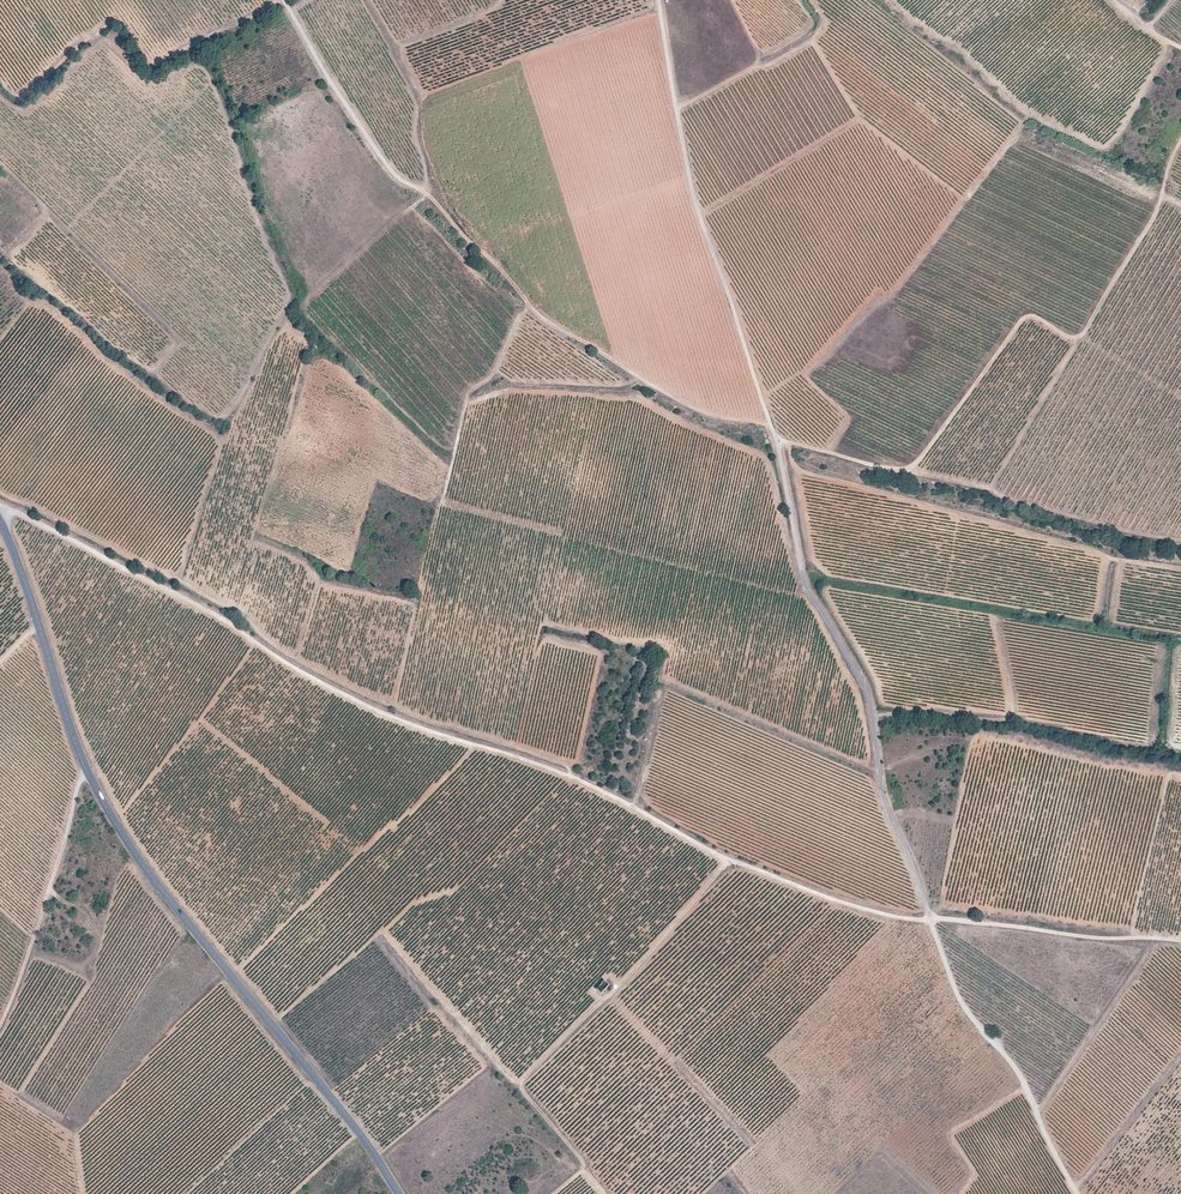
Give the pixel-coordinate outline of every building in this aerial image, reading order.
[(608,985),(604,981),(596,989),(601,993),(608,985)]
